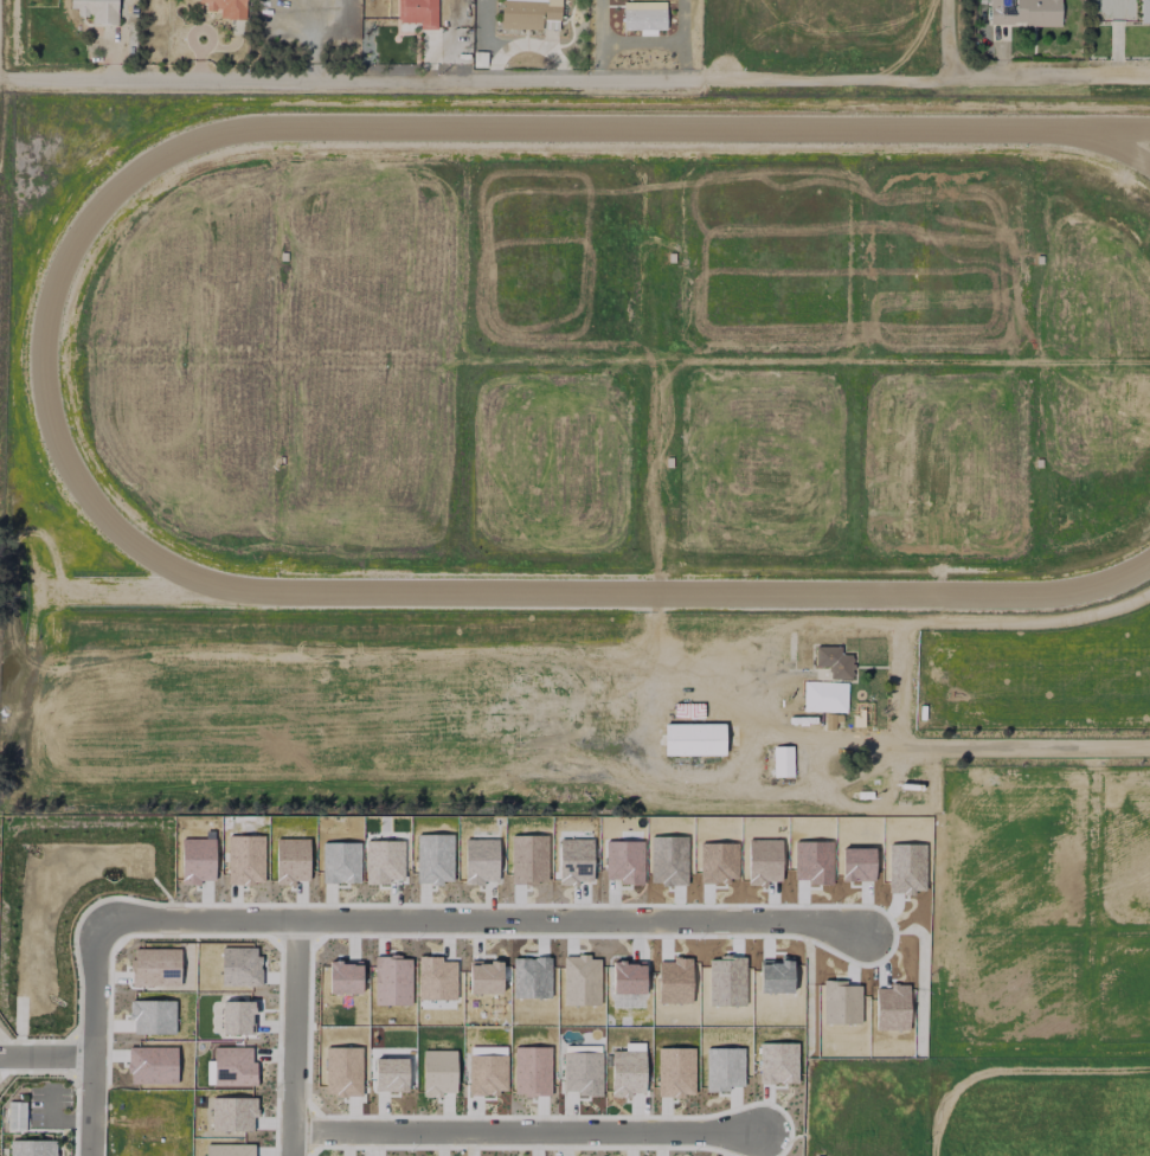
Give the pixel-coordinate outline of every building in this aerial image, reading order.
[(117,0),(70,0),(70,7),(76,7),(76,15),(91,15),(91,23),(117,23),(117,0)] [(244,0),(198,0),(198,3),(205,3),(205,10),(220,10),(219,18),(244,19),(244,0)] [(436,0),(397,0),(397,21),(420,22),(420,28),(436,29),(436,0)] [(541,29),(541,19),(559,20),(560,0),(501,0),(500,28),(541,29)] [(1061,0),(988,0),(988,25),(1060,25),(1061,0)] [(665,29),(665,1),(622,2),(623,30),(643,29),(643,35),(655,34),(655,29),(665,29)] [(840,646),(815,645),(814,665),(829,666),(829,679),(851,679),(852,654),(840,654),(840,646)] [(662,754),(723,755),(723,724),(663,723),(662,754)] [(25,1101),(9,1101),(9,1116),(18,1116),(17,1130),(24,1130),(25,1101)] [(55,1141),(9,1139),(9,1155),(55,1155),(55,1141)]
